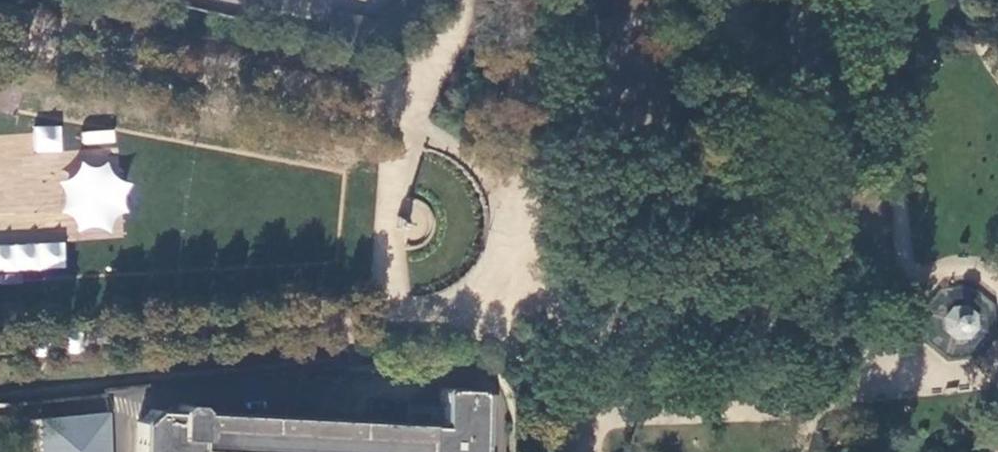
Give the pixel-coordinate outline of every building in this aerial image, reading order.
[(380,50),(397,36),(382,17),(374,23),(327,13),(322,37),(380,50)] [(62,151),(61,125),(33,126),(35,152),(62,151)] [(110,178),(111,166),(75,163),(69,225),(117,230),(122,179),(110,178)] [(65,271),(66,246),(0,243),(0,269),(65,271)] [(993,304),(971,285),(942,288),(924,312),(926,340),(947,357),(978,355),(995,332),(993,304)] [(194,450),(235,451),(479,451),(482,394),(477,390),(475,390),(474,389),(447,387),(446,389),(444,389),(440,391),(439,425),(198,410),(192,403),(180,402),(174,409),(152,408),(137,420),(136,451),(192,451),(194,450)] [(107,411),(38,418),(38,438),(41,438),(41,451),(107,451),(107,411)]
